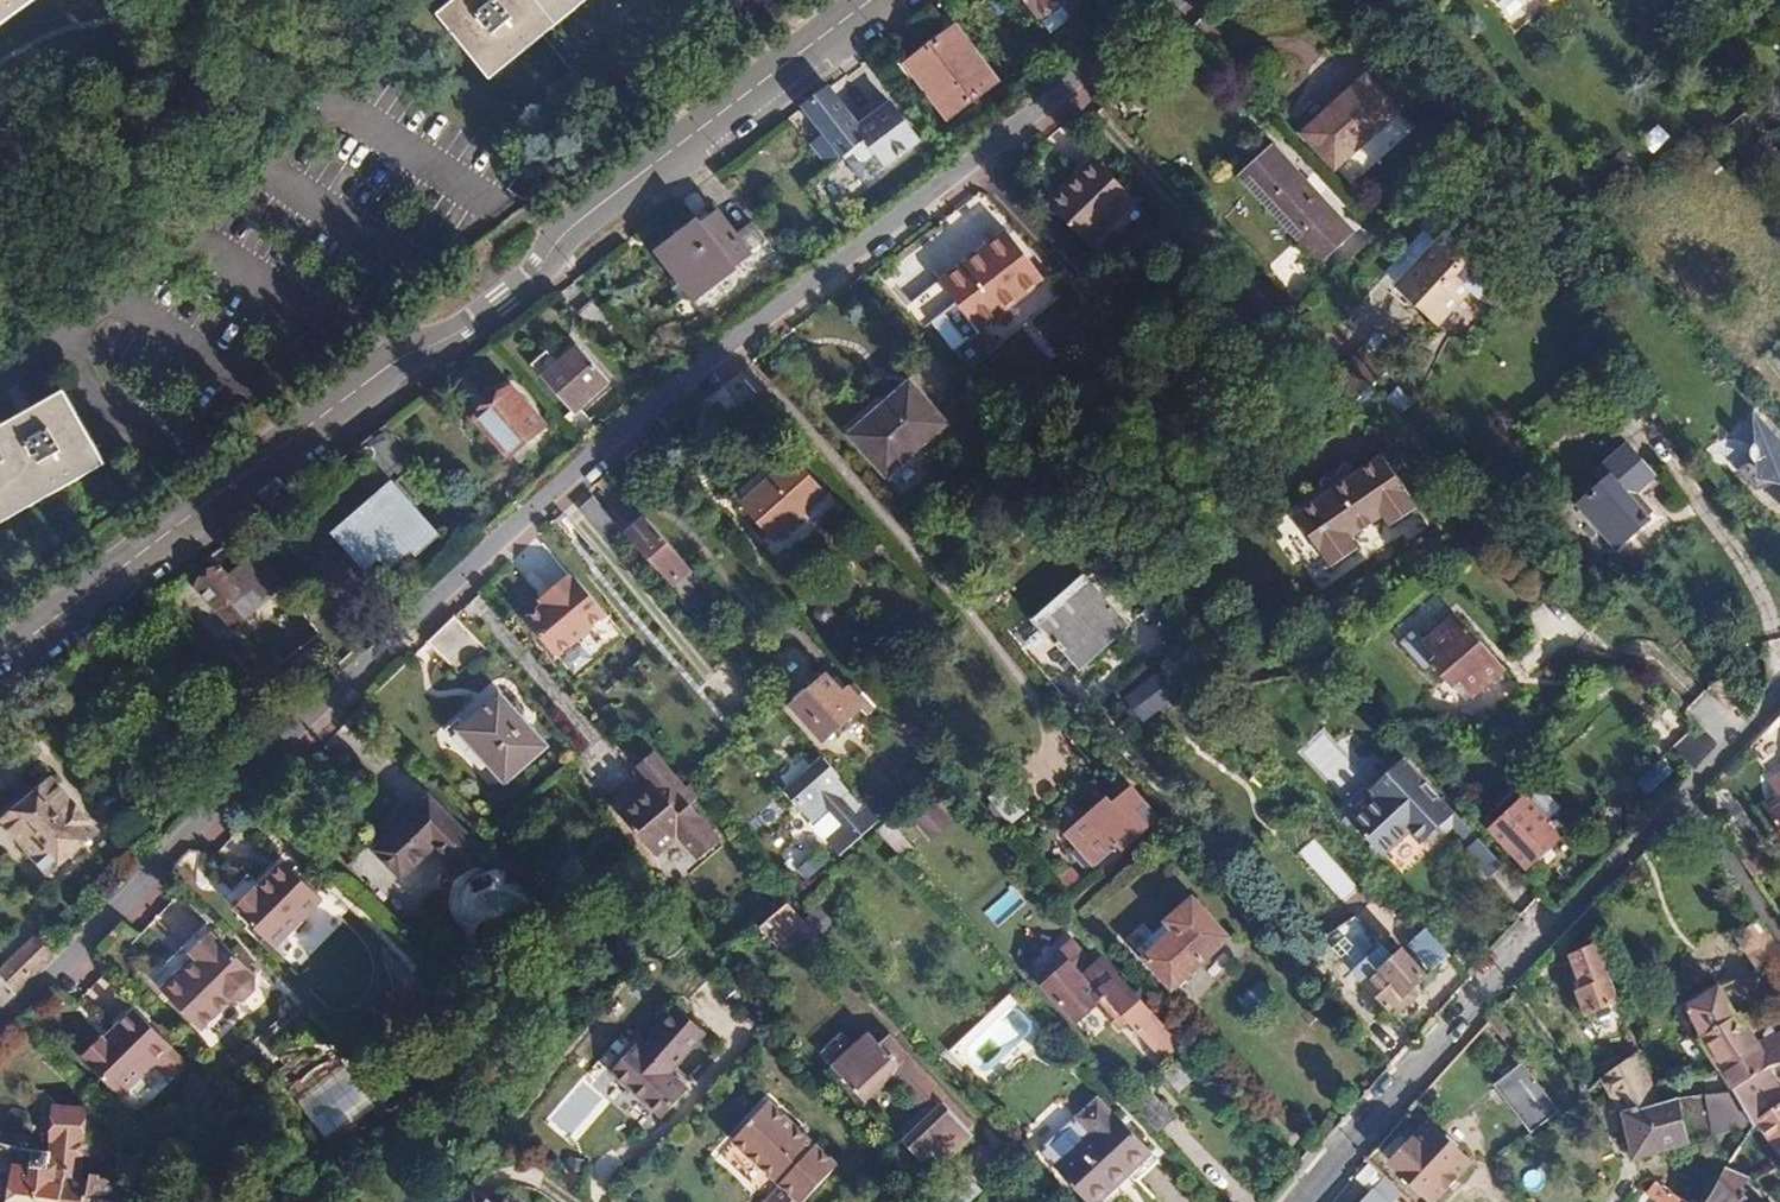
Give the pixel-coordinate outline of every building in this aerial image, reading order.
[(37,0),(24,0),(0,17),(0,27),(37,0)] [(24,0),(0,0),(0,17),(24,0)] [(438,12),(485,71),(574,0),(454,0),(438,12)] [(586,0),(574,0),(485,71),(490,77),(586,0)] [(1038,20),(1065,0),(1023,0),(1038,20)] [(948,119),(997,82),(955,26),(932,43),(906,63),(948,119)] [(1061,48),(1049,58),(1056,66),(1068,57),(1061,48)] [(1339,102),(1304,133),(1351,184),(1414,128),(1367,76),(1339,102)] [(803,105),(841,156),(866,138),(857,126),(858,125),(829,87),(803,105)] [(874,114),(858,125),(857,126),(866,138),(885,164),(886,165),(919,140),(890,102),(874,114)] [(872,174),(885,164),(866,138),(841,156),(856,176),(872,174)] [(1239,174),(1321,262),(1354,232),(1272,144),(1256,158),(1239,174)] [(1068,184),(1048,203),(1088,245),(1136,199),(1096,157),(1068,184)] [(1464,180),(1447,199),(1456,207),(1473,188),(1464,180)] [(735,235),(713,207),(693,223),(658,251),(695,298),(750,254),(748,252),(766,239),(752,222),(735,235)] [(1046,279),(1007,230),(974,256),(941,282),(940,281),(926,293),(942,313),(957,302),(980,331),(1046,279)] [(1418,263),(1395,287),(1437,325),(1471,289),(1482,298),(1500,279),(1447,230),(1418,263)] [(1285,252),(1269,267),(1295,297),(1311,282),(1285,252)] [(579,314),(599,336),(613,323),(593,301),(579,314)] [(609,380),(578,346),(557,365),(542,377),(573,412),(609,380)] [(871,421),(852,437),(886,475),(947,423),(910,382),(881,407),(884,410),(871,421)] [(546,425),(512,387),(495,402),(477,418),(510,456),(546,425)] [(1414,403),(1399,387),(1388,397),(1403,413),(1414,403)] [(102,458),(65,391),(41,404),(0,428),(0,515),(102,458)] [(1759,416),(1763,458),(1758,458),(1745,470),(1763,489),(1779,483),(1779,439),(1759,416)] [(394,483),(418,462),(386,425),(371,437),(352,452),(385,490),(394,483)] [(1579,504),(1616,547),(1631,534),(1648,520),(1628,497),(1654,474),(1628,445),(1597,472),(1605,482),(1579,504)] [(1409,492),(1380,450),(1294,513),(1322,556),(1323,556),(1330,566),(1357,546),(1349,536),(1381,513),(1388,523),(1402,513),(1415,503),(1408,493),(1409,492)] [(774,542),(828,494),(794,456),(762,485),(740,504),(774,542)] [(106,465),(102,458),(0,515),(0,524),(106,465)] [(385,490),(333,534),(337,539),(392,491),(416,518),(421,514),(394,483),(385,490)] [(337,539),(370,576),(384,563),(388,567),(411,547),(416,552),(437,533),(421,514),(416,518),(392,491),(337,539)] [(579,507),(611,542),(624,530),(592,495),(579,507)] [(636,526),(627,534),(674,586),(692,569),(646,517),(636,526)] [(269,559),(281,549),(266,532),(255,541),(269,559)] [(509,561),(541,597),(569,573),(537,537),(509,561)] [(233,628),(283,586),(256,554),(230,576),(222,566),(215,571),(198,586),(233,628)] [(701,578),(692,569),(674,586),(682,596),(701,578)] [(529,617),(561,654),(607,614),(575,577),(572,579),(568,575),(560,582),(549,591),(553,596),(543,605),(529,617)] [(1127,621),(1088,578),(1038,623),(1042,626),(1020,646),(1042,670),(1064,650),(1078,666),(1093,652),(1127,621)] [(549,591),(539,600),(543,605),(553,596),(549,591)] [(1504,669),(1456,615),(1427,641),(1417,629),(1402,642),(1425,669),(1432,663),(1454,687),(1460,681),(1472,696),(1504,669)] [(455,616),(428,643),(448,663),(475,637),(455,616)] [(561,654),(529,617),(526,620),(558,657),(561,654)] [(1126,698),(1146,723),(1178,697),(1158,672),(1126,698)] [(865,696),(854,683),(844,693),(827,675),(810,689),(793,705),(825,741),(862,707),(867,714),(875,707),(865,696)] [(547,746),(501,694),(481,712),(463,728),(490,759),(508,779),(547,746)] [(480,768),(490,759),(463,728),(453,738),(480,768)] [(1324,735),(1304,750),(1333,788),(1353,773),(1324,735)] [(644,760),(628,774),(633,781),(610,800),(656,854),(679,835),(699,858),(720,839),(690,803),(702,793),(692,781),(685,787),(654,751),(644,760)] [(328,756),(303,781),(322,800),(347,775),(328,756)] [(811,824),(840,855),(880,820),(868,807),(857,816),(841,797),(848,791),(840,779),(842,777),(824,757),(786,791),(813,822),(811,824)] [(1381,854),(1409,829),(1421,842),(1423,840),(1424,840),(1428,841),(1437,833),(1437,828),(1439,826),(1453,812),(1403,758),(1371,788),(1378,796),(1351,822),(1381,854)] [(49,778),(33,791),(39,799),(55,786),(49,778)] [(991,796),(1013,823),(1030,810),(1009,782),(991,796)] [(1112,802),(1093,818),(1088,812),(1077,822),(1065,833),(1096,866),(1119,846),(1123,850),(1159,819),(1132,785),(1112,802)] [(39,799),(33,791),(25,798),(20,803),(26,811),(10,824),(53,874),(98,836),(93,830),(94,829),(76,807),(75,809),(55,786),(39,799)] [(1514,792),(1487,817),(1495,825),(1521,799),(1514,792)] [(407,818),(374,849),(403,879),(436,846),(457,868),(480,846),(430,795),(407,818)] [(1495,825),(1490,829),(1527,868),(1545,851),(1562,834),(1525,795),(1521,799),(1495,825)] [(1107,796),(1088,812),(1093,818),(1112,802),(1107,796)] [(1779,829),(1779,796),(1765,806),(1769,812),(1779,829)] [(4,816),(10,824),(26,811),(20,803),(4,816)] [(1453,812),(1439,826),(1445,832),(1452,825),(1471,845),(1465,851),(1488,877),(1502,865),(1453,812)] [(913,851),(887,822),(878,830),(903,858),(913,851)] [(1337,903),(1355,892),(1320,836),(1302,847),(1337,903)] [(1766,848),(1744,864),(1754,878),(1776,862),(1766,848)] [(814,858),(800,870),(807,878),(821,866),(814,858)] [(235,907),(276,948),(324,899),(285,861),(269,878),(271,880),(260,892),(257,890),(255,887),(244,898),(235,907)] [(467,938),(530,913),(510,862),(447,887),(467,938)] [(269,878),(257,890),(260,892),(271,880),(269,878)] [(1000,925),(1026,902),(1014,887),(987,910),(1000,925)] [(1229,937),(1193,898),(1137,948),(1173,988),(1198,965),(1229,937)] [(788,903),(760,927),(777,946),(797,928),(817,949),(823,944),(803,923),(805,921),(788,903)] [(1759,918),(1736,935),(1760,969),(1779,955),(1779,946),(1759,918)] [(1409,943),(1432,968),(1449,953),(1426,928),(1409,943)] [(173,979),(162,990),(204,1030),(233,1001),(247,1001),(256,991),(256,978),(258,976),(221,939),(220,940),(211,932),(191,952),(196,956),(200,960),(184,976),(180,972),(173,979)] [(1097,995),(1111,1010),(1116,1005),(1131,1022),(1163,1057),(1171,1050),(1179,1043),(1104,959),(1094,967),(1067,936),(1029,969),(1072,1017),(1097,995)] [(0,972),(0,973),(16,993),(54,956),(36,937),(0,972)] [(1586,1016),(1621,1002),(1597,940),(1578,949),(1568,954),(1582,988),(1576,990),(1586,1016)] [(1356,971),(1389,1008),(1411,989),(1419,982),(1426,976),(1403,949),(1392,959),(1382,948),(1356,971)] [(180,972),(184,976),(200,960),(196,956),(180,972)] [(16,993),(0,973),(0,1009),(16,993)] [(1699,1038),(1721,1072),(1761,1046),(1759,1042),(1746,1022),(1740,1011),(1735,1014),(1719,987),(1682,1010),(1688,1020),(1694,1017),(1703,1035),(1699,1038)] [(1417,996),(1411,989),(1389,1008),(1395,1017),(1417,996)] [(1105,1015),(1120,1031),(1131,1022),(1116,1005),(1111,1010),(1105,1015)] [(678,1008),(642,1049),(636,1044),(612,1071),(646,1101),(664,1117),(688,1090),(669,1073),(706,1031),(678,1008)] [(88,1056),(86,1059),(124,1095),(172,1046),(135,1009),(127,1017),(116,1028),(118,1030),(107,1041),(105,1039),(102,1036),(86,1054),(88,1056)] [(1776,1035),(1769,1026),(1762,1031),(1766,1037),(1759,1042),(1761,1046),(1721,1072),(1732,1090),(1733,1089),(1753,1123),(1754,1124),(1757,1121),(1779,1106),(1779,1091),(1766,1068),(1769,1065),(1779,1062),(1779,1033),(1776,1035)] [(116,1028),(105,1039),(107,1041),(118,1030),(116,1028)] [(975,1122),(892,1033),(880,1043),(869,1031),(832,1065),(867,1103),(893,1078),(922,1110),(927,1116),(907,1136),(903,1139),(924,1162),(935,1152),(945,1163),(954,1155),(961,1148),(954,1142),(968,1129),(975,1122)] [(1626,1119),(1635,1156),(1644,1154),(1753,1123),(1733,1089),(1732,1090),(1679,1097),(1660,1103),(1641,1050),(1602,1076),(1626,1119)] [(1494,1084),(1530,1133),(1560,1110),(1522,1063),(1494,1084)] [(345,1064),(300,1097),(329,1137),(374,1105),(345,1064)] [(1174,1117),(1152,1093),(1138,1105),(1160,1130),(1174,1117)] [(1152,1151),(1116,1113),(1113,1115),(1096,1097),(1078,1115),(1094,1133),(1057,1168),(1088,1201),(1098,1201),(1126,1175),(1152,1151)] [(770,1101),(734,1140),(782,1185),(766,1201),(806,1201),(805,1201),(838,1165),(770,1101)] [(62,1176),(79,1178),(89,1110),(58,1106),(50,1153),(36,1151),(0,1144),(0,1201),(59,1201),(62,1176)] [(1757,1121),(1779,1155),(1779,1106),(1757,1121)] [(901,1129),(907,1136),(927,1116),(922,1110),(901,1129)] [(1392,1164),(1432,1201),(1449,1184),(1470,1162),(1430,1124),(1411,1144),(1394,1162),(1392,1164)] [(975,1135),(968,1129),(954,1142),(961,1148),(975,1135)] [(1387,1155),(1394,1162),(1411,1144),(1404,1137),(1402,1136),(1399,1137),(1386,1151),(1386,1153),(1387,1155)] [(1741,1188),(1751,1178),(1724,1166),(1720,1181),(1707,1201),(1757,1201),(1741,1188)] [(146,1183),(101,1177),(102,1174),(92,1173),(90,1180),(79,1178),(62,1176),(59,1201),(144,1201),(146,1183)] [(1401,1191),(1386,1176),(1362,1201),(1390,1201),(1401,1191)] [(1653,1183),(1645,1193),(1659,1201),(1684,1201),(1653,1183)] [(460,1201),(493,1201),(472,1187),(460,1201)]
